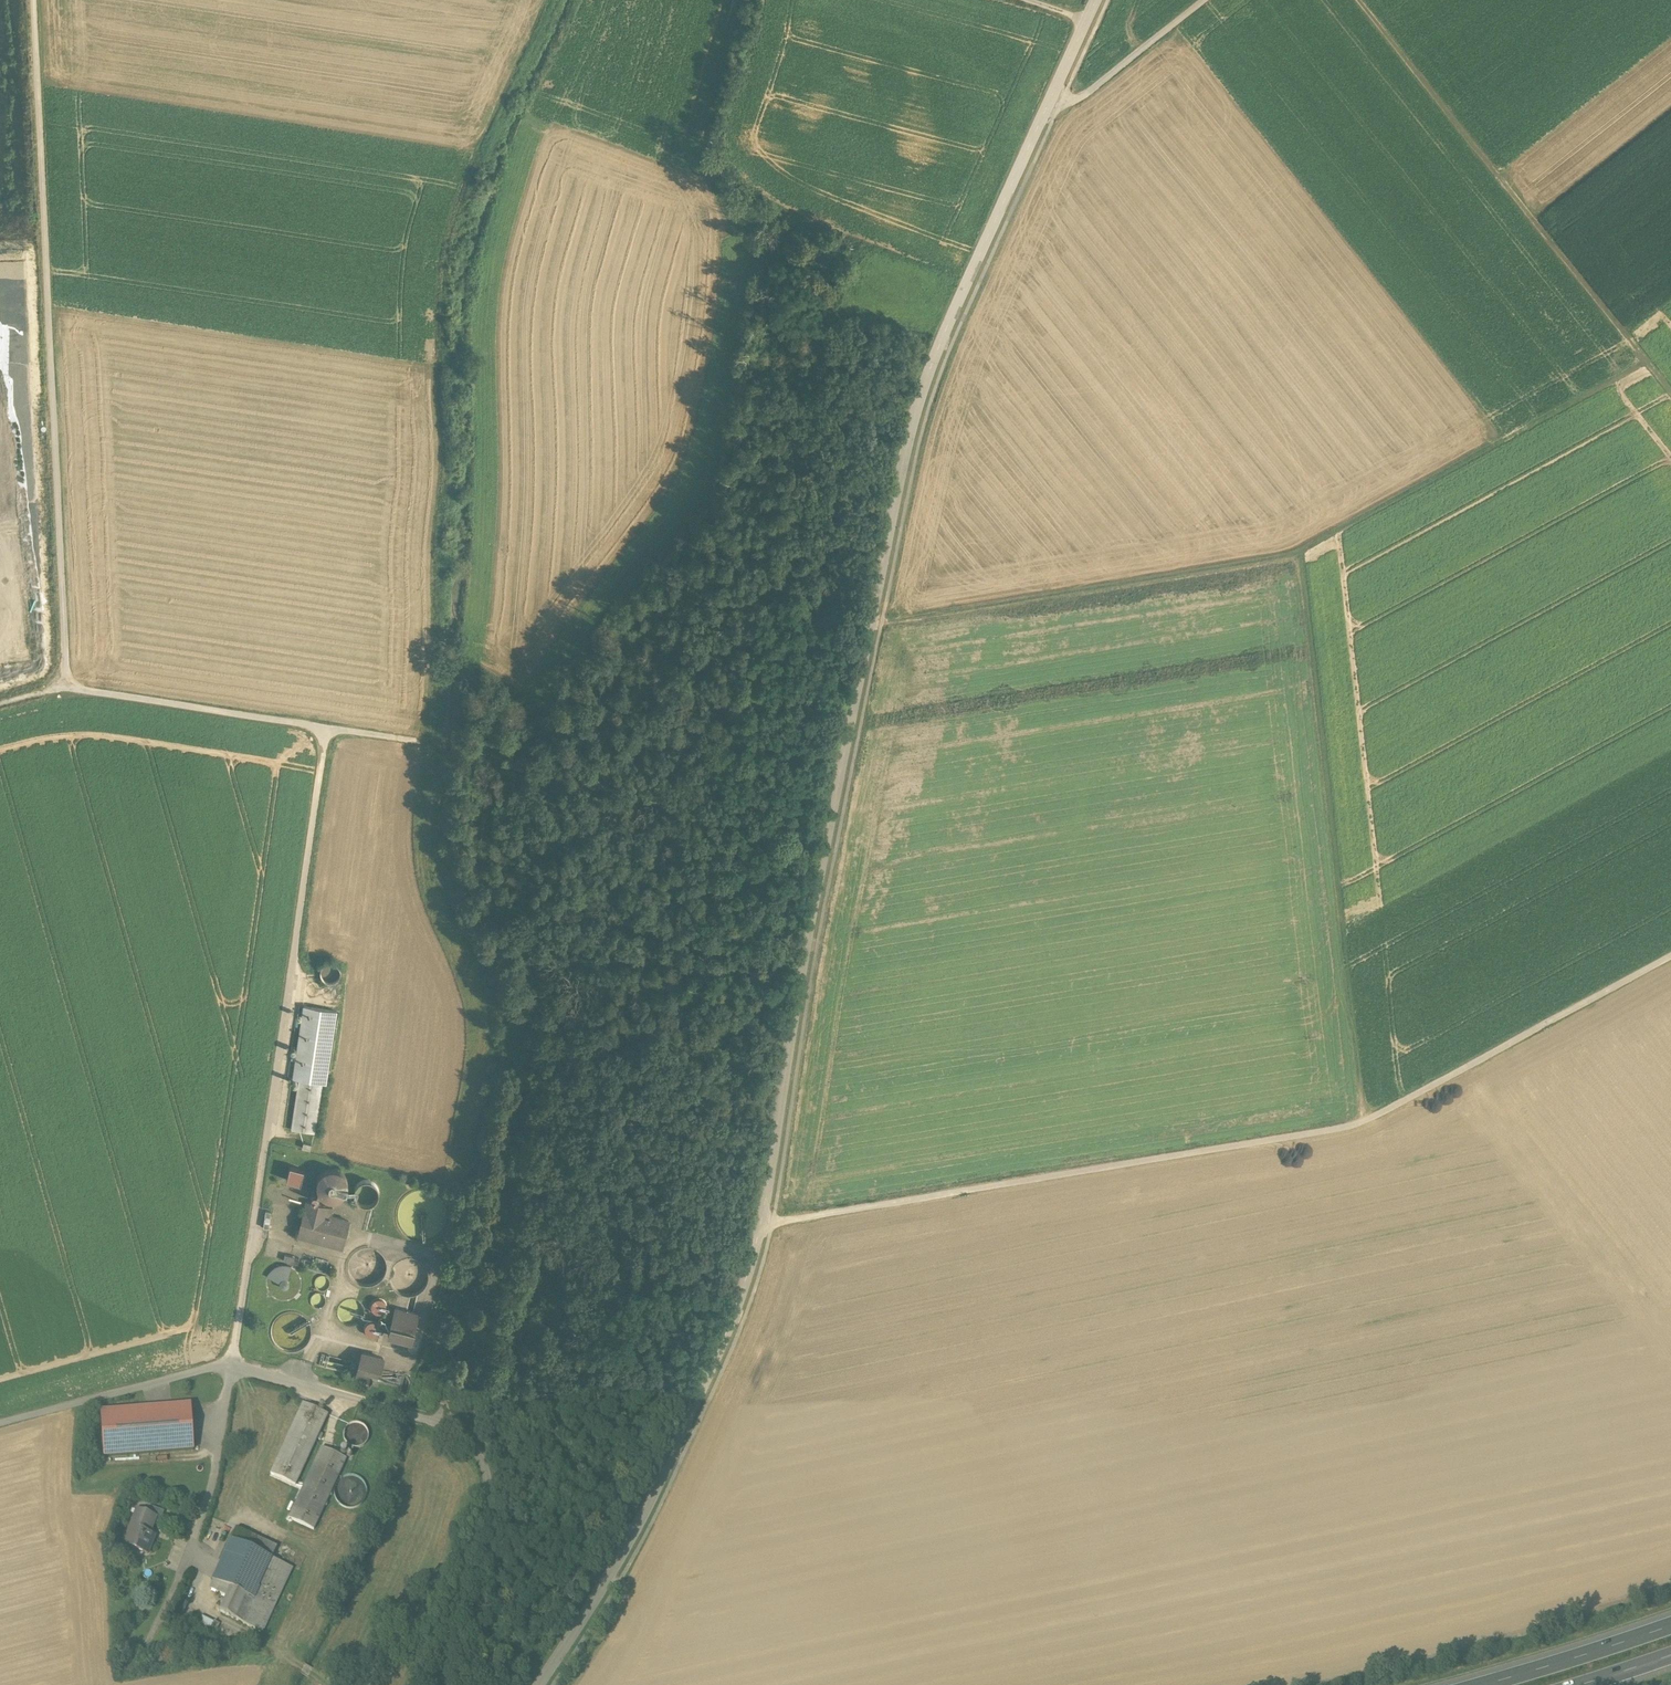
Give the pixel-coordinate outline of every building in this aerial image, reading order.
[(339,980),(340,975),(339,970),(335,966),(330,965),(325,966),(321,970),(320,975),(321,980),(325,984),(330,985),(335,984),(339,980)] [(336,1012),(303,1007),(293,1080),(299,1081),(321,1084),(326,1085),(336,1012)] [(321,1084),(299,1081),(292,1131),(314,1134),(321,1084)] [(303,1171),(290,1168),(286,1181),(300,1185),(303,1171)] [(350,1171),(322,1171),(321,1198),(350,1198),(350,1171)] [(330,1217),(327,1217),(329,1209),(306,1203),(297,1238),(341,1249),(348,1222),(330,1217)] [(299,1259),(285,1255),(283,1262),(297,1265),(299,1259)] [(271,1272),(267,1278),(270,1279),(272,1276),(280,1283),(279,1285),(280,1288),(282,1289),(285,1290),(287,1289),(288,1286),(288,1284),(287,1282),(285,1280),(286,1270),(290,1271),(291,1268),(284,1266),(277,1268),(271,1272)] [(373,1300),(376,1313),(387,1311),(385,1298),(373,1300)] [(417,1316),(394,1310),(387,1337),(410,1343),(417,1316)] [(383,1332),(376,1321),(366,1326),(372,1338),(383,1332)] [(383,1359),(361,1354),(355,1376),(377,1382),(377,1381),(373,1380),(376,1370),(380,1371),(383,1359)] [(327,1366),(344,1367),(344,1357),(328,1357),(327,1366)] [(370,1382),(357,1379),(356,1385),(369,1388),(370,1382)] [(328,1415),(303,1403),(270,1473),(295,1485),(328,1415)] [(191,1405),(101,1410),(104,1455),(194,1450),(191,1405)] [(367,1442),(369,1435),(367,1429),(363,1425),(356,1423),(350,1425),(346,1429),(344,1436),(346,1442),(351,1446),(357,1448),(363,1446),(367,1442)] [(346,1459),(321,1447),(289,1518),(314,1529),(346,1459)] [(365,1500),(367,1492),(365,1483),(359,1477),(350,1475),(342,1478),(336,1484),(334,1492),(336,1500),(342,1506),(351,1509),(359,1506),(365,1500)] [(164,1512),(151,1507),(149,1514),(156,1517),(161,1519),(164,1512)] [(149,1514),(137,1509),(130,1526),(134,1527),(127,1546),(148,1554),(155,1536),(146,1532),(148,1527),(151,1529),(156,1517),(149,1514)] [(276,1546),(246,1532),(241,1544),(271,1558),(276,1546)] [(241,1544),(231,1539),(218,1568),(213,1580),(230,1588),(227,1595),(219,1611),(241,1621),(271,1558),(241,1544)] [(271,1558),(241,1621),(262,1631),(292,1567),(271,1558)] [(230,1588),(213,1580),(210,1588),(227,1595),(230,1588)] [(214,1621),(202,1615),(196,1627),(208,1632),(214,1621)]
